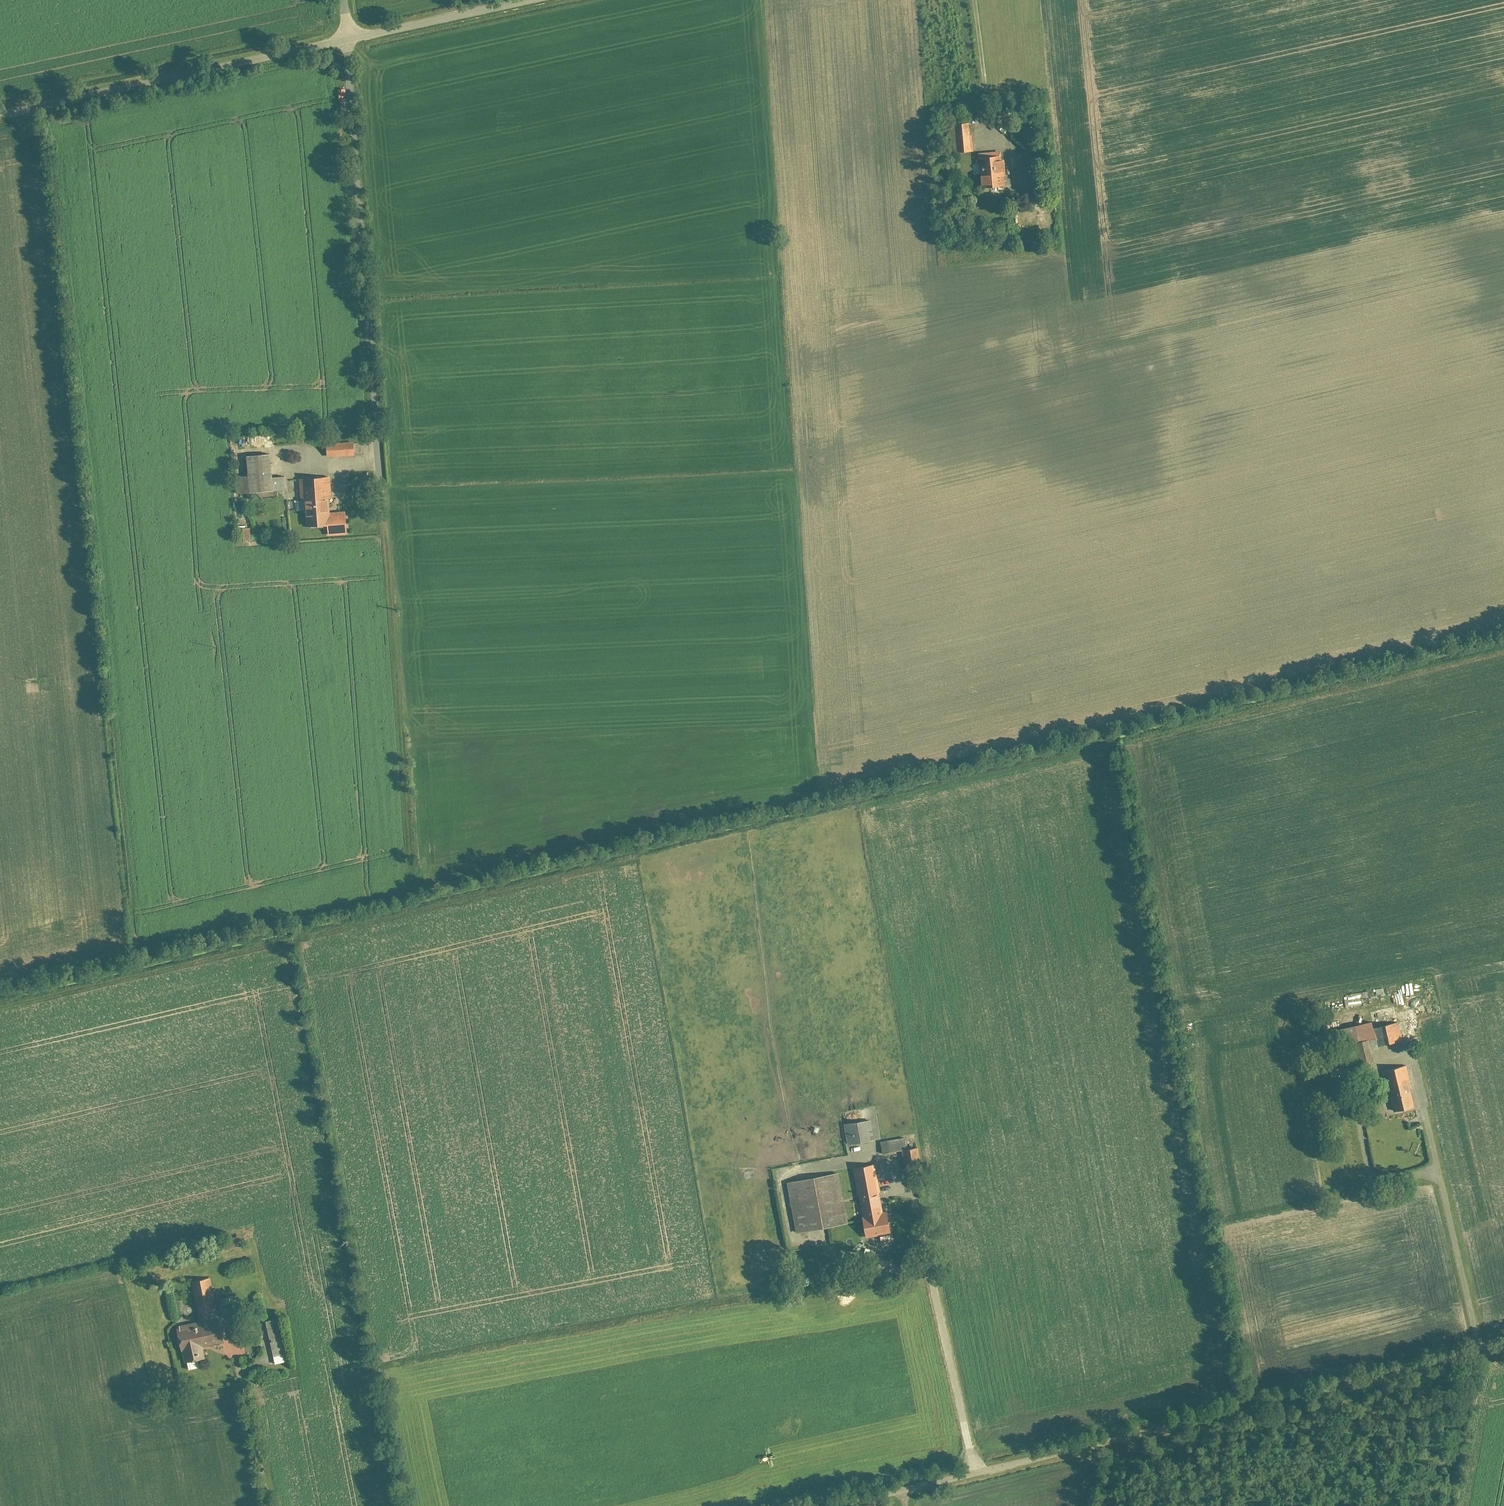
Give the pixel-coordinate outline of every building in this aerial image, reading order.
[(347,91),(338,92),(339,107),(348,106),(347,91)] [(973,154),(971,125),(955,126),(958,155),(973,154)] [(972,157),(973,177),(982,176),(982,190),(1006,188),(1005,158),(986,159),(986,156),(972,157)] [(329,445),(329,457),(356,457),(356,445),(329,445)] [(285,478),(274,479),(273,456),(248,457),(249,478),(237,479),(238,495),(285,491),(285,478)] [(305,528),(329,527),(329,537),(349,535),(347,512),(334,512),(332,478),(288,481),(289,490),(302,489),(303,502),(296,503),(297,511),(304,511),(305,528)] [(251,529),(238,531),(239,543),(252,541),(251,529)] [(1378,1065),(1374,1050),(1402,1043),(1398,1024),(1374,1030),(1373,1023),(1339,1031),(1343,1050),(1358,1046),(1360,1053),(1363,1052),(1367,1068),(1378,1065)] [(1179,1041),(1181,1051),(1193,1048),(1191,1038),(1179,1041)] [(1383,1072),(1393,1112),(1417,1107),(1407,1066),(1383,1072)] [(846,1125),(849,1147),(875,1143),(871,1121),(846,1125)] [(881,1142),(883,1155),(908,1150),(906,1137),(881,1142)] [(833,1149),(834,1161),(845,1160),(844,1148),(833,1149)] [(904,1154),(909,1178),(924,1175),(919,1151),(904,1154)] [(876,1167),(853,1172),(868,1240),(891,1235),(876,1167)] [(839,1175),(787,1186),(798,1236),(849,1225),(839,1175)] [(209,1279),(191,1282),(200,1326),(179,1330),(187,1366),(206,1362),(203,1349),(225,1345),(220,1322),(211,1324),(208,1310),(215,1309),(209,1279)] [(220,1319),(238,1316),(234,1295),(216,1299),(220,1319)] [(283,1321),(266,1325),(275,1359),(292,1355),(283,1321)]
